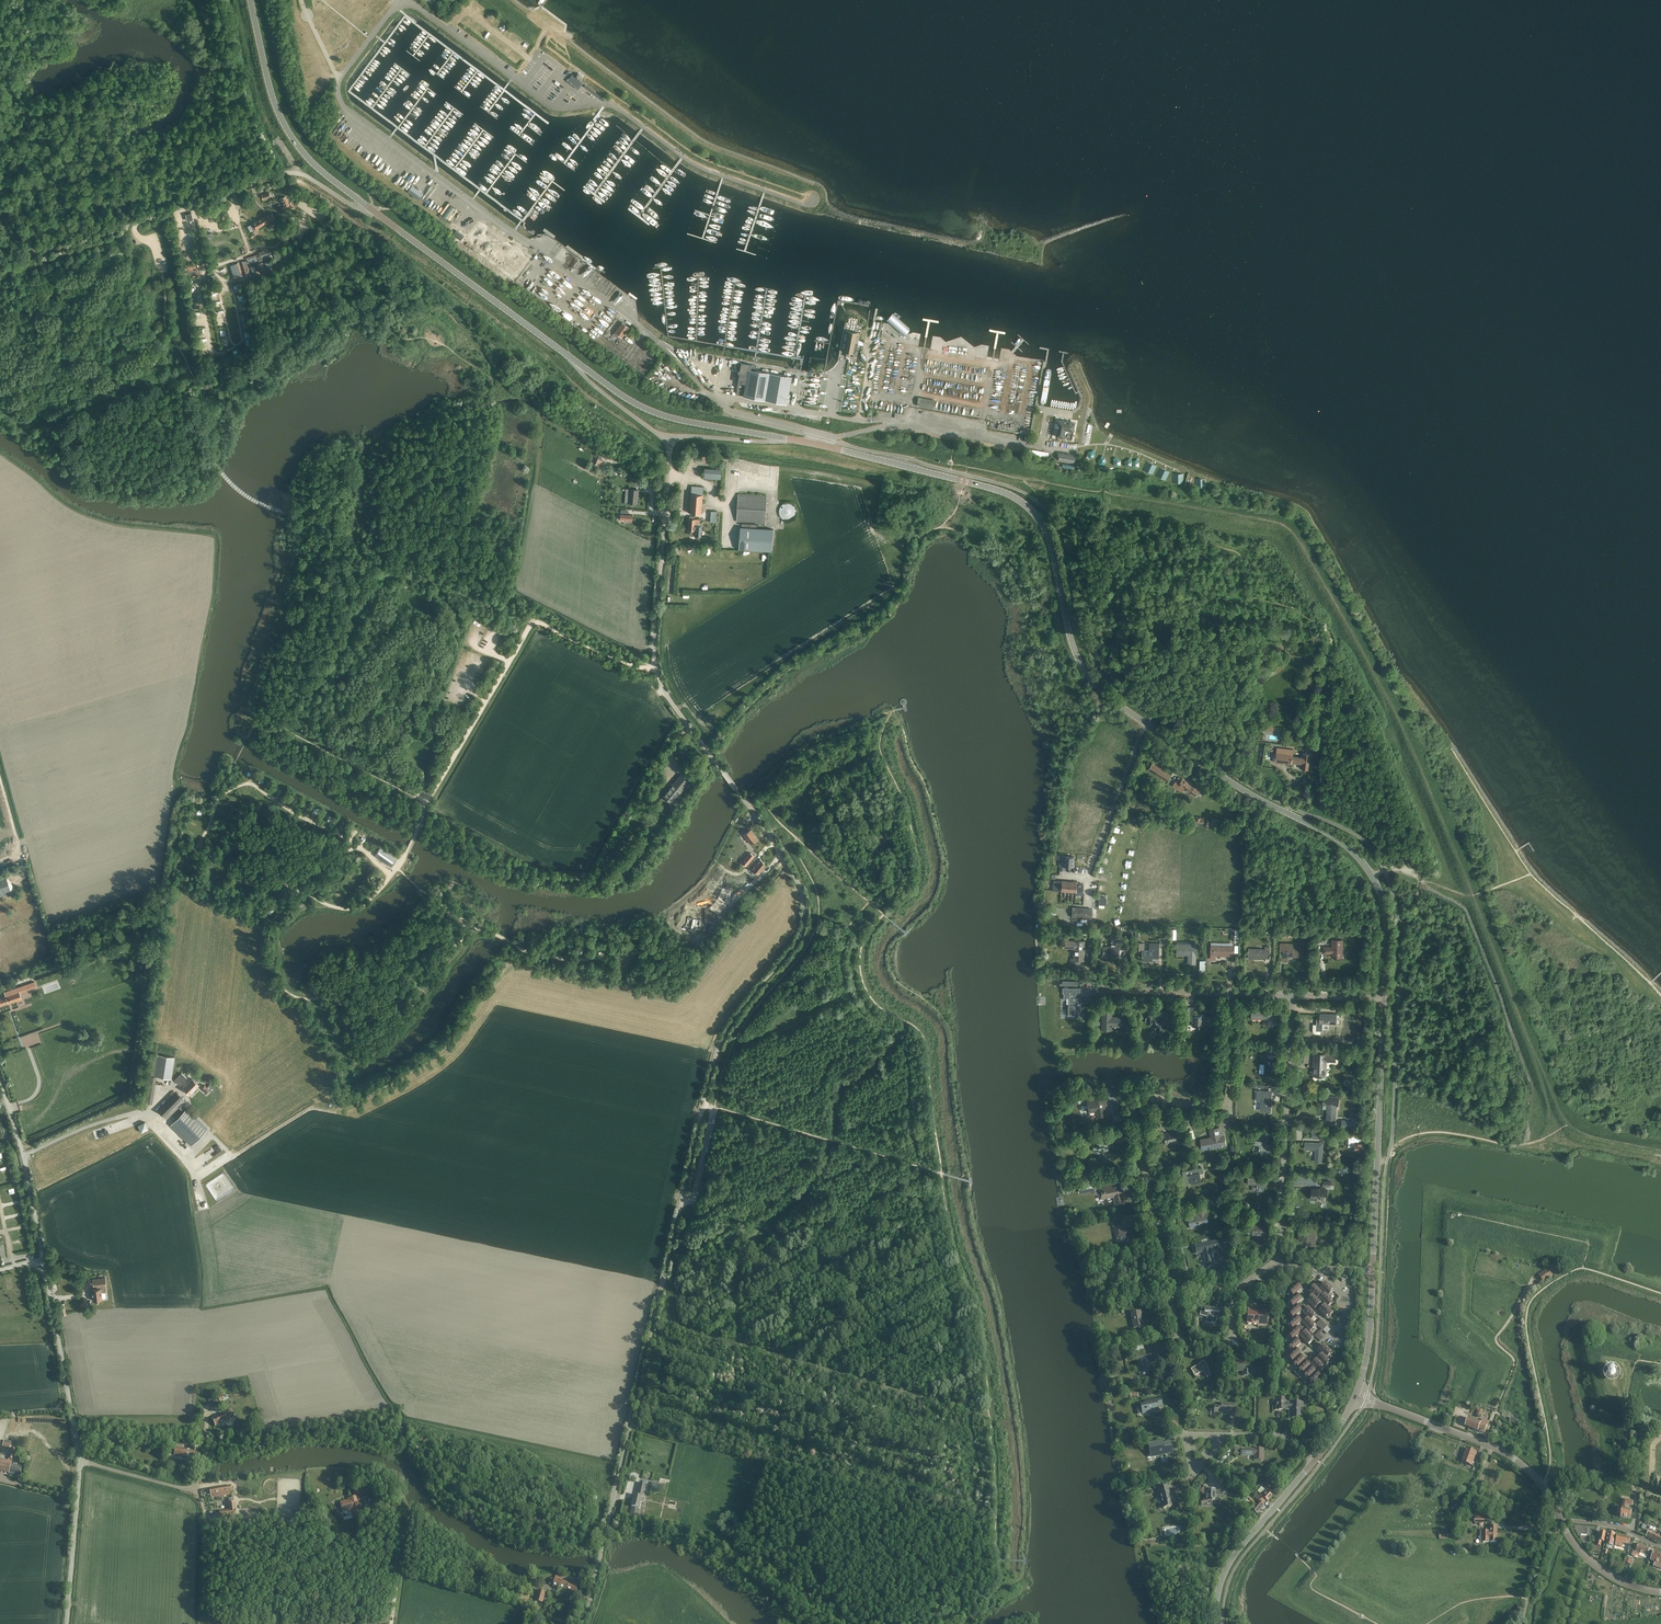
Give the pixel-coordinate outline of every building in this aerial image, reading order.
[(463,17),(468,21),(474,12),(467,7),(463,12),(466,14),(463,17)] [(571,75),(566,81),(577,89),(582,83),(579,81),(583,76),(578,72),(574,77),(571,75)] [(604,99),(595,93),(594,95),(603,101),(604,99)] [(419,200),(423,194),(412,186),(408,191),(419,200)] [(283,206),(284,206),(285,209),(290,206),(286,196),(280,198),(283,206)] [(253,230),(254,230),(255,232),(258,231),(256,228),(264,224),(269,221),(270,223),(276,220),(271,213),(250,224),(253,230)] [(464,236),(460,241),(476,252),(480,247),(464,236)] [(496,267),(503,258),(485,245),(479,254),(496,267)] [(512,246),(503,258),(508,262),(511,257),(524,266),(529,259),(520,252),(519,250),(517,249),(512,246)] [(271,253),(270,249),(259,253),(260,257),(271,253)] [(258,259),(256,254),(246,258),(248,263),(258,259)] [(185,271),(196,268),(195,267),(199,266),(198,262),(183,265),(185,271)] [(891,314),(886,321),(904,336),(909,330),(891,314)] [(620,340),(629,327),(622,322),(613,334),(620,340)] [(855,357),(860,333),(846,330),(845,333),(848,334),(845,348),(842,348),(841,351),(846,352),(845,355),(855,357)] [(738,383),(737,394),(743,395),(743,396),(760,399),(787,403),(791,376),(765,372),(751,369),(752,365),(741,363),(740,371),(738,370),(738,373),(739,374),(738,382),(738,383)] [(933,408),(934,400),(921,398),(920,406),(933,408)] [(1072,439),(1075,423),(1059,420),(1056,436),(1072,439)] [(1095,453),(1096,453),(1095,451),(1094,450),(1092,450),(1088,451),(1086,455),(1090,458),(1093,458),(1095,453)] [(1077,455),(1076,455),(1059,452),(1058,452),(1057,456),(1059,456),(1058,460),(1074,463),(1075,459),(1076,459),(1077,455)] [(598,458),(595,464),(603,468),(606,462),(598,458)] [(1138,459),(1136,458),(1136,459),(1132,461),(1132,460),(1129,458),(1128,459),(1124,460),(1124,465),(1128,467),(1131,466),(1134,468),(1139,466),(1139,462),(1140,460),(1138,459)] [(1147,461),(1143,470),(1153,474),(1157,466),(1152,463),(1147,461)] [(1165,469),(1160,467),(1156,476),(1166,481),(1170,472),(1165,469)] [(721,469),(704,468),(704,478),(721,479),(721,469)] [(1178,474),(1173,473),(1173,483),(1183,483),(1183,474),(1178,474)] [(1195,478),(1194,488),(1206,488),(1206,479),(1195,478)] [(703,495),(704,487),(692,486),(691,493),(689,513),(702,514),(703,494),(703,495)] [(637,503),(639,490),(630,489),(629,502),(637,503)] [(771,551),(773,530),(751,528),(751,522),(765,523),(767,496),(738,494),(736,521),(740,522),(738,549),(771,551)] [(787,521),(788,521),(789,521),(790,520),(791,520),(792,520),(793,519),(794,518),(795,517),(796,516),(796,515),(796,514),(796,513),(797,513),(797,512),(796,511),(796,510),(796,509),(796,508),(795,507),(794,506),(794,505),(793,505),(792,504),(791,503),(790,503),(789,503),(788,503),(787,503),(786,503),(785,503),(784,504),(783,504),(782,504),(782,505),(781,506),(780,507),(780,508),(779,509),(779,510),(779,511),(779,512),(779,513),(779,514),(779,515),(780,516),(780,517),(781,518),(782,519),(783,519),(784,520),(785,520),(786,521),(787,521)] [(689,518),(688,530),(690,530),(690,534),(699,535),(699,534),(701,535),(702,526),(699,526),(700,519),(694,518),(694,516),(690,516),(689,518)] [(679,746),(675,751),(683,758),(687,753),(679,746)] [(1308,769),(1310,754),(1303,753),(1302,757),(1293,756),(1294,749),(1277,747),(1275,762),(1292,764),(1292,763),(1301,764),(1301,768),(1308,769)] [(1152,763),(1148,769),(1166,781),(1170,774),(1152,763)] [(690,782),(680,774),(662,795),(672,803),(690,782)] [(1178,777),(1172,786),(1182,792),(1184,788),(1190,792),(1194,786),(1182,778),(1181,779),(1178,777)] [(667,806),(660,799),(657,803),(664,809),(667,806)] [(750,829),(744,834),(751,844),(758,839),(750,829)] [(381,849),(377,855),(389,864),(392,858),(381,849)] [(754,855),(750,852),(741,862),(745,865),(754,855)] [(1060,860),(1060,865),(1064,866),(1073,866),(1074,857),(1065,856),(1064,856),(1063,860),(1060,860)] [(767,864),(764,861),(760,858),(751,868),(756,873),(752,877),(756,881),(761,877),(758,874),(767,864)] [(0,877),(0,896),(11,892),(5,875),(0,877)] [(1054,880),(1053,890),(1061,891),(1076,892),(1076,894),(1082,894),(1083,884),(1077,883),(1077,882),(1073,881),(1072,883),(1066,882),(1066,881),(1062,881),(1054,880)] [(703,901),(700,904),(708,909),(717,897),(718,898),(719,896),(718,895),(724,887),(717,882),(711,890),(703,901)] [(1091,918),(1091,909),(1071,908),(1071,917),(1091,918)] [(673,919),(671,922),(685,928),(687,926),(691,924),(692,920),(680,916),(673,919)] [(1074,946),(1074,947),(1073,958),(1071,957),(1070,964),(1077,964),(1078,957),(1082,957),(1083,948),(1084,948),(1084,941),(1075,940),(1075,941),(1068,941),(1068,938),(1065,938),(1065,946),(1074,946)] [(1117,938),(1117,942),(1116,942),(1116,946),(1103,946),(1103,956),(1118,956),(1118,949),(1122,949),(1123,942),(1123,938),(1117,938)] [(1343,957),(1343,939),(1332,939),(1332,946),(1323,946),(1323,953),(1332,953),(1331,957),(1343,957)] [(1139,950),(1142,950),(1141,957),(1142,957),(1142,960),(1152,960),(1152,957),(1158,958),(1159,943),(1149,943),(1149,950),(1144,950),(1144,943),(1139,943),(1139,950)] [(1303,956),(1304,948),(1294,947),(1294,943),(1280,943),(1280,950),(1283,950),(1283,960),(1287,960),(1287,956),(1303,956)] [(1196,963),(1196,945),(1177,944),(1176,954),(1189,955),(1189,963),(1196,963)] [(1233,955),(1233,945),(1211,945),(1211,959),(1216,959),(1216,955),(1233,955)] [(1269,955),(1270,947),(1265,946),(1265,949),(1249,948),(1248,958),(1253,958),(1253,957),(1265,958),(1266,955),(1269,955)] [(8,1002),(8,1003),(21,999),(19,992),(21,991),(20,986),(4,992),(6,996),(0,998),(0,1005),(8,1002)] [(1081,1010),(1081,1001),(1080,1001),(1080,988),(1063,988),(1062,993),(1064,993),(1064,999),(1067,999),(1067,998),(1069,998),(1069,1005),(1068,1005),(1068,1015),(1073,1015),(1073,1017),(1078,1017),(1078,1010),(1081,1010)] [(1124,1026),(1124,1017),(1109,1016),(1109,1005),(1102,1005),(1101,1030),(1111,1030),(1111,1026),(1124,1026)] [(1189,1020),(1194,1020),(1194,1026),(1199,1026),(1199,1024),(1211,1025),(1211,1016),(1203,1016),(1203,1015),(1200,1015),(1199,1016),(1194,1016),(1194,1007),(1186,1007),(1185,1018),(1189,1018),(1189,1020)] [(1276,1017),(1277,1010),(1269,1009),(1269,1010),(1252,1010),(1252,1018),(1264,1019),(1264,1025),(1273,1026),(1273,1017),(1276,1017)] [(1167,1016),(1168,1014),(1165,1011),(1162,1011),(1160,1013),(1157,1013),(1155,1011),(1152,1010),(1150,1013),(1150,1016),(1147,1016),(1145,1018),(1145,1021),(1147,1023),(1150,1023),(1152,1021),(1152,1018),(1155,1018),(1155,1021),(1157,1024),(1160,1024),(1159,1026),(1157,1026),(1154,1028),(1154,1031),(1156,1034),(1160,1034),(1162,1032),(1162,1029),(1165,1029),(1167,1027),(1167,1023),(1165,1021),(1162,1021),(1162,1019),(1165,1019),(1167,1016)] [(1331,1024),(1331,1014),(1320,1013),(1320,1019),(1317,1019),(1317,1024),(1313,1024),(1313,1030),(1313,1031),(1314,1032),(1315,1033),(1316,1034),(1321,1034),(1321,1030),(1322,1030),(1323,1024),(1331,1024)] [(1275,1055),(1275,1050),(1261,1049),(1260,1066),(1264,1066),(1264,1073),(1271,1074),(1272,1067),(1273,1067),(1273,1062),(1272,1061),(1272,1058),(1268,1058),(1268,1054),(1275,1055)] [(1327,1053),(1321,1053),(1321,1049),(1314,1049),(1313,1076),(1326,1076),(1327,1061),(1336,1062),(1336,1054),(1327,1053)] [(153,1053),(150,1074),(172,1077),(176,1057),(153,1053)] [(188,1094),(197,1085),(191,1079),(182,1088),(188,1094)] [(1271,1110),(1272,1091),(1257,1090),(1257,1100),(1261,1101),(1260,1110),(1271,1110)] [(170,1124),(191,1145),(207,1128),(186,1108),(182,1104),(185,1101),(176,1092),(158,1111),(166,1119),(178,1107),(183,1112),(170,1124)] [(1092,1098),(1093,1100),(1087,1101),(1088,1104),(1081,1105),(1082,1110),(1088,1109),(1089,1112),(1095,1111),(1096,1116),(1106,1115),(1103,1102),(1106,1102),(1104,1095),(1092,1098)] [(1323,1104),(1328,1104),(1327,1120),(1335,1121),(1336,1105),(1338,1105),(1339,1096),(1323,1096),(1323,1104)] [(145,1122),(138,1125),(141,1132),(148,1129),(145,1122)] [(1204,1149),(1226,1145),(1225,1140),(1222,1140),(1219,1127),(1210,1129),(1211,1137),(1200,1139),(1201,1144),(1203,1144),(1204,1149)] [(1175,1136),(1179,1135),(1178,1128),(1170,1128),(1170,1132),(1167,1133),(1167,1130),(1163,1131),(1165,1144),(1173,1142),(1172,1140),(1176,1139),(1175,1136)] [(1269,1152),(1270,1145),(1267,1145),(1267,1137),(1267,1132),(1260,1131),(1260,1137),(1255,1136),(1255,1145),(1259,1145),(1259,1152),(1269,1152)] [(1355,1146),(1355,1152),(1360,1152),(1360,1150),(1365,1150),(1365,1143),(1361,1143),(1361,1136),(1349,1136),(1349,1146),(1355,1146)] [(1107,1145),(1109,1144),(1108,1141),(1104,1142),(1103,1140),(1098,1141),(1099,1145),(1092,1146),(1093,1151),(1098,1150),(1098,1152),(1102,1151),(1103,1157),(1101,1158),(1102,1163),(1107,1162),(1107,1158),(1108,1158),(1107,1152),(1109,1151),(1107,1145)] [(1322,1157),(1323,1143),(1309,1142),(1309,1149),(1316,1149),(1315,1157),(1322,1157)] [(1180,1179),(1181,1185),(1191,1183),(1191,1184),(1197,1183),(1196,1179),(1200,1178),(1199,1173),(1203,1173),(1202,1167),(1182,1171),(1183,1176),(1185,1176),(1186,1178),(1180,1179)] [(1267,1180),(1267,1176),(1248,1175),(1248,1184),(1257,1184),(1257,1191),(1264,1191),(1265,1180),(1267,1180)] [(1115,1204),(1124,1202),(1120,1181),(1100,1186),(1099,1181),(1102,1181),(1101,1176),(1077,1181),(1079,1192),(1094,1189),(1095,1193),(1098,1192),(1099,1198),(1114,1195),(1115,1204)] [(1312,1189),(1312,1197),(1317,1197),(1316,1200),(1321,1201),(1321,1199),(1325,1200),(1326,1189),(1328,1189),(1329,1186),(1331,1186),(1331,1181),(1323,1181),(1323,1186),(1324,1186),(1324,1188),(1321,1188),(1321,1189),(1312,1189)] [(1229,1196),(1212,1198),(1213,1205),(1230,1202),(1229,1196)] [(1204,1206),(1197,1208),(1196,1208),(1197,1213),(1187,1215),(1190,1226),(1199,1224),(1198,1222),(1199,1222),(1199,1221),(1207,1219),(1204,1206)] [(1114,1226),(1116,1240),(1128,1238),(1129,1244),(1135,1243),(1133,1228),(1121,1230),(1120,1225),(1121,1225),(1121,1220),(1113,1221),(1114,1226)] [(1265,1241),(1266,1227),(1259,1226),(1259,1223),(1250,1222),(1250,1226),(1253,1226),(1253,1234),(1260,1235),(1260,1240),(1265,1241)] [(1308,1245),(1309,1245),(1315,1245),(1316,1232),(1318,1232),(1318,1228),(1311,1228),(1311,1231),(1299,1230),(1299,1239),(1308,1240),(1308,1245)] [(1219,1236),(1221,1244),(1229,1242),(1227,1234),(1219,1236)] [(1216,1241),(1194,1246),(1196,1252),(1202,1251),(1205,1268),(1213,1266),(1209,1249),(1217,1248),(1216,1241)] [(1559,1272),(1554,1264),(1538,1275),(1543,1283),(1559,1272)] [(91,1289),(93,1301),(102,1299),(101,1292),(106,1292),(105,1284),(106,1284),(105,1277),(92,1279),(93,1286),(96,1285),(97,1288),(91,1289)] [(1288,1292),(1293,1297),(1296,1294),(1296,1295),(1302,1289),(1296,1283),(1288,1292)] [(1325,1283),(1320,1288),(1325,1294),(1328,1297),(1333,1291),(1325,1283)] [(1314,1285),(1309,1290),(1309,1291),(1312,1295),(1313,1295),(1317,1299),(1322,1294),(1318,1290),(1314,1285)] [(1288,1302),(1293,1308),(1296,1305),(1296,1306),(1302,1300),(1296,1295),(1296,1294),(1293,1297),(1288,1302)] [(1319,1299),(1325,1305),(1328,1308),(1333,1302),(1328,1297),(1325,1294),(1319,1299)] [(1321,1303),(1317,1299),(1313,1295),(1312,1295),(1307,1300),(1315,1309),(1321,1303)] [(1302,1311),(1296,1306),(1296,1305),(1293,1308),(1287,1313),(1293,1319),(1296,1316),(1302,1311)] [(1333,1313),(1328,1308),(1325,1305),(1319,1310),(1327,1318),(1333,1313)] [(1302,1313),(1308,1318),(1311,1321),(1316,1316),(1308,1307),(1302,1313)] [(1219,1313),(1219,1309),(1204,1308),(1201,1308),(1199,1315),(1207,1317),(1205,1323),(1211,1324),(1211,1322),(1215,1323),(1218,1313),(1219,1313)] [(1266,1326),(1267,1312),(1262,1312),(1262,1314),(1255,1314),(1255,1309),(1248,1309),(1247,1323),(1258,1324),(1258,1326),(1266,1326)] [(1134,1328),(1143,1327),(1140,1312),(1131,1314),(1134,1328)] [(1287,1324),(1293,1330),(1295,1327),(1296,1327),(1301,1322),(1296,1316),(1293,1319),(1287,1324)] [(1316,1326),(1311,1321),(1308,1318),(1302,1324),(1310,1332),(1316,1326)] [(1326,1334),(1330,1330),(1321,1320),(1316,1324),(1322,1330),(1315,1336),(1319,1341),(1323,1338),(1319,1334),(1323,1331),(1326,1334)] [(1301,1333),(1296,1327),(1295,1327),(1293,1330),(1287,1335),(1292,1341),(1295,1339),(1301,1333)] [(1308,1345),(1309,1343),(1314,1339),(1306,1331),(1300,1336),(1308,1345)] [(1286,1347),(1292,1352),(1295,1349),(1300,1344),(1295,1339),(1292,1341),(1286,1347)] [(1326,1358),(1332,1353),(1324,1344),(1318,1350),(1322,1354),(1326,1358)] [(1287,1357),(1292,1363),(1299,1355),(1300,1356),(1301,1355),(1295,1349),(1292,1352),(1287,1357)] [(1322,1354),(1316,1359),(1324,1368),(1330,1362),(1326,1358),(1322,1354)] [(1139,1372),(1159,1368),(1156,1355),(1136,1358),(1139,1372)] [(1291,1364),(1296,1369),(1305,1361),(1300,1356),(1299,1355),(1292,1363),(1291,1364)] [(1316,1359),(1311,1365),(1319,1373),(1324,1368),(1316,1359)] [(1206,1378),(1211,1375),(1207,1369),(1208,1369),(1204,1361),(1201,1363),(1191,1369),(1195,1376),(1203,1371),(1206,1378)] [(1296,1369),(1302,1375),(1310,1367),(1305,1361),(1296,1369)] [(1251,1372),(1252,1363),(1234,1363),(1234,1371),(1242,1371),(1242,1376),(1251,1376),(1251,1372)] [(1302,1375),(1307,1381),(1316,1372),(1310,1367),(1302,1375)] [(1617,1378),(1618,1378),(1618,1377),(1619,1377),(1619,1376),(1620,1375),(1620,1374),(1620,1373),(1620,1372),(1619,1372),(1619,1371),(1618,1370),(1617,1369),(1616,1369),(1615,1369),(1614,1369),(1613,1369),(1612,1370),(1611,1370),(1611,1371),(1611,1372),(1610,1372),(1610,1373),(1610,1374),(1610,1375),(1611,1376),(1611,1377),(1612,1377),(1612,1378),(1613,1378),(1614,1379),(1615,1379),(1616,1379),(1616,1378),(1617,1378)] [(1321,1378),(1316,1372),(1307,1381),(1313,1386),(1321,1378)] [(209,1403),(212,1409),(220,1405),(217,1399),(209,1403)] [(1157,1407),(1162,1406),(1161,1399),(1144,1402),(1145,1406),(1141,1407),(1142,1414),(1152,1412),(1152,1414),(1158,1412),(1157,1407)] [(1303,1419),(1303,1403),(1286,1403),(1286,1400),(1276,1399),(1275,1410),(1289,1410),(1289,1418),(1303,1419)] [(1234,1412),(1234,1409),(1235,1404),(1221,1404),(1221,1407),(1214,1407),(1214,1413),(1223,1413),(1223,1411),(1234,1412)] [(212,1418),(215,1427),(227,1421),(226,1421),(235,1417),(231,1410),(223,1414),(223,1413),(212,1418)] [(1485,1433),(1488,1425),(1489,1421),(1482,1419),(1480,1422),(1468,1418),(1465,1426),(1485,1433)] [(1155,1455),(1171,1452),(1169,1443),(1159,1445),(1158,1442),(1149,1444),(1151,1454),(1155,1453),(1155,1455)] [(175,1448),(174,1454),(196,1457),(197,1450),(180,1448),(180,1444),(175,1443),(175,1448)] [(1254,1449),(1254,1450),(1241,1450),(1241,1448),(1235,1448),(1235,1454),(1241,1454),(1241,1455),(1254,1456),(1254,1460),(1263,1461),(1263,1449),(1254,1449)] [(1472,1466),(1477,1452),(1466,1448),(1461,1462),(1472,1466)] [(21,1467),(10,1464),(11,1461),(0,1458),(0,1472),(19,1476),(21,1467)] [(645,1498),(648,1485),(639,1483),(635,1501),(633,1500),(631,1508),(632,1508),(630,1513),(637,1515),(639,1509),(640,1510),(642,1502),(641,1502),(642,1497),(645,1498)] [(208,1490),(207,1491),(207,1495),(210,1494),(211,1497),(231,1494),(230,1491),(229,1485),(209,1488),(209,1489),(208,1489),(208,1490)] [(1170,1499),(1173,1498),(1172,1492),(1169,1493),(1168,1486),(1156,1488),(1158,1496),(1160,1495),(1163,1509),(1172,1507),(1170,1499)] [(1209,1490),(1205,1486),(1199,1491),(1203,1495),(1203,1501),(1212,1502),(1212,1501),(1215,1501),(1215,1499),(1223,1500),(1223,1491),(1215,1490),(1215,1489),(1212,1489),(1212,1490),(1209,1490)] [(360,1503),(359,1499),(368,1497),(366,1490),(354,1493),(355,1497),(348,1499),(348,1501),(340,1503),(342,1511),(350,1510),(352,1516),(361,1514),(359,1503),(360,1503)] [(1267,1501),(1272,1496),(1264,1490),(1256,1499),(1258,1501),(1251,1510),(1256,1514),(1264,1505),(1262,1504),(1266,1500),(1267,1501)] [(1632,1506),(1633,1501),(1624,1499),(1622,1508),(1620,1507),(1619,1512),(1621,1512),(1621,1517),(1630,1519),(1632,1509),(1626,1508),(1627,1505),(1632,1506)] [(219,1512),(220,1518),(235,1516),(233,1504),(228,1505),(229,1511),(219,1512)] [(1489,1542),(1489,1541),(1490,1541),(1490,1543),(1497,1543),(1497,1527),(1491,1527),(1490,1532),(1489,1532),(1489,1531),(1480,1531),(1480,1535),(1483,1535),(1483,1542),(1489,1542)] [(1660,1536),(1649,1531),(1646,1536),(1660,1543),(1660,1535),(1660,1536)] [(1604,1542),(1606,1533),(1600,1532),(1599,1541),(1598,1541),(1597,1545),(1601,1546),(1601,1542),(1604,1542)] [(1613,1546),(1615,1535),(1608,1533),(1606,1545),(1613,1546)] [(1629,1545),(1630,1538),(1617,1535),(1615,1545),(1622,1546),(1622,1543),(1629,1545)] [(1647,1556),(1650,1549),(1635,1543),(1630,1555),(1634,1556),(1636,1551),(1647,1556)] [(1654,1551),(1651,1560),(1659,1564),(1657,1568),(1660,1569),(1660,1553),(1654,1551)] [(576,1592),(578,1584),(572,1583),(571,1584),(562,1581),(563,1577),(556,1575),(555,1579),(552,1579),(551,1585),(553,1586),(559,1588),(576,1592)] [(538,1590),(534,1606),(541,1608),(545,1591),(538,1590)] [(503,1597),(513,1600),(515,1595),(505,1591),(503,1597)]
